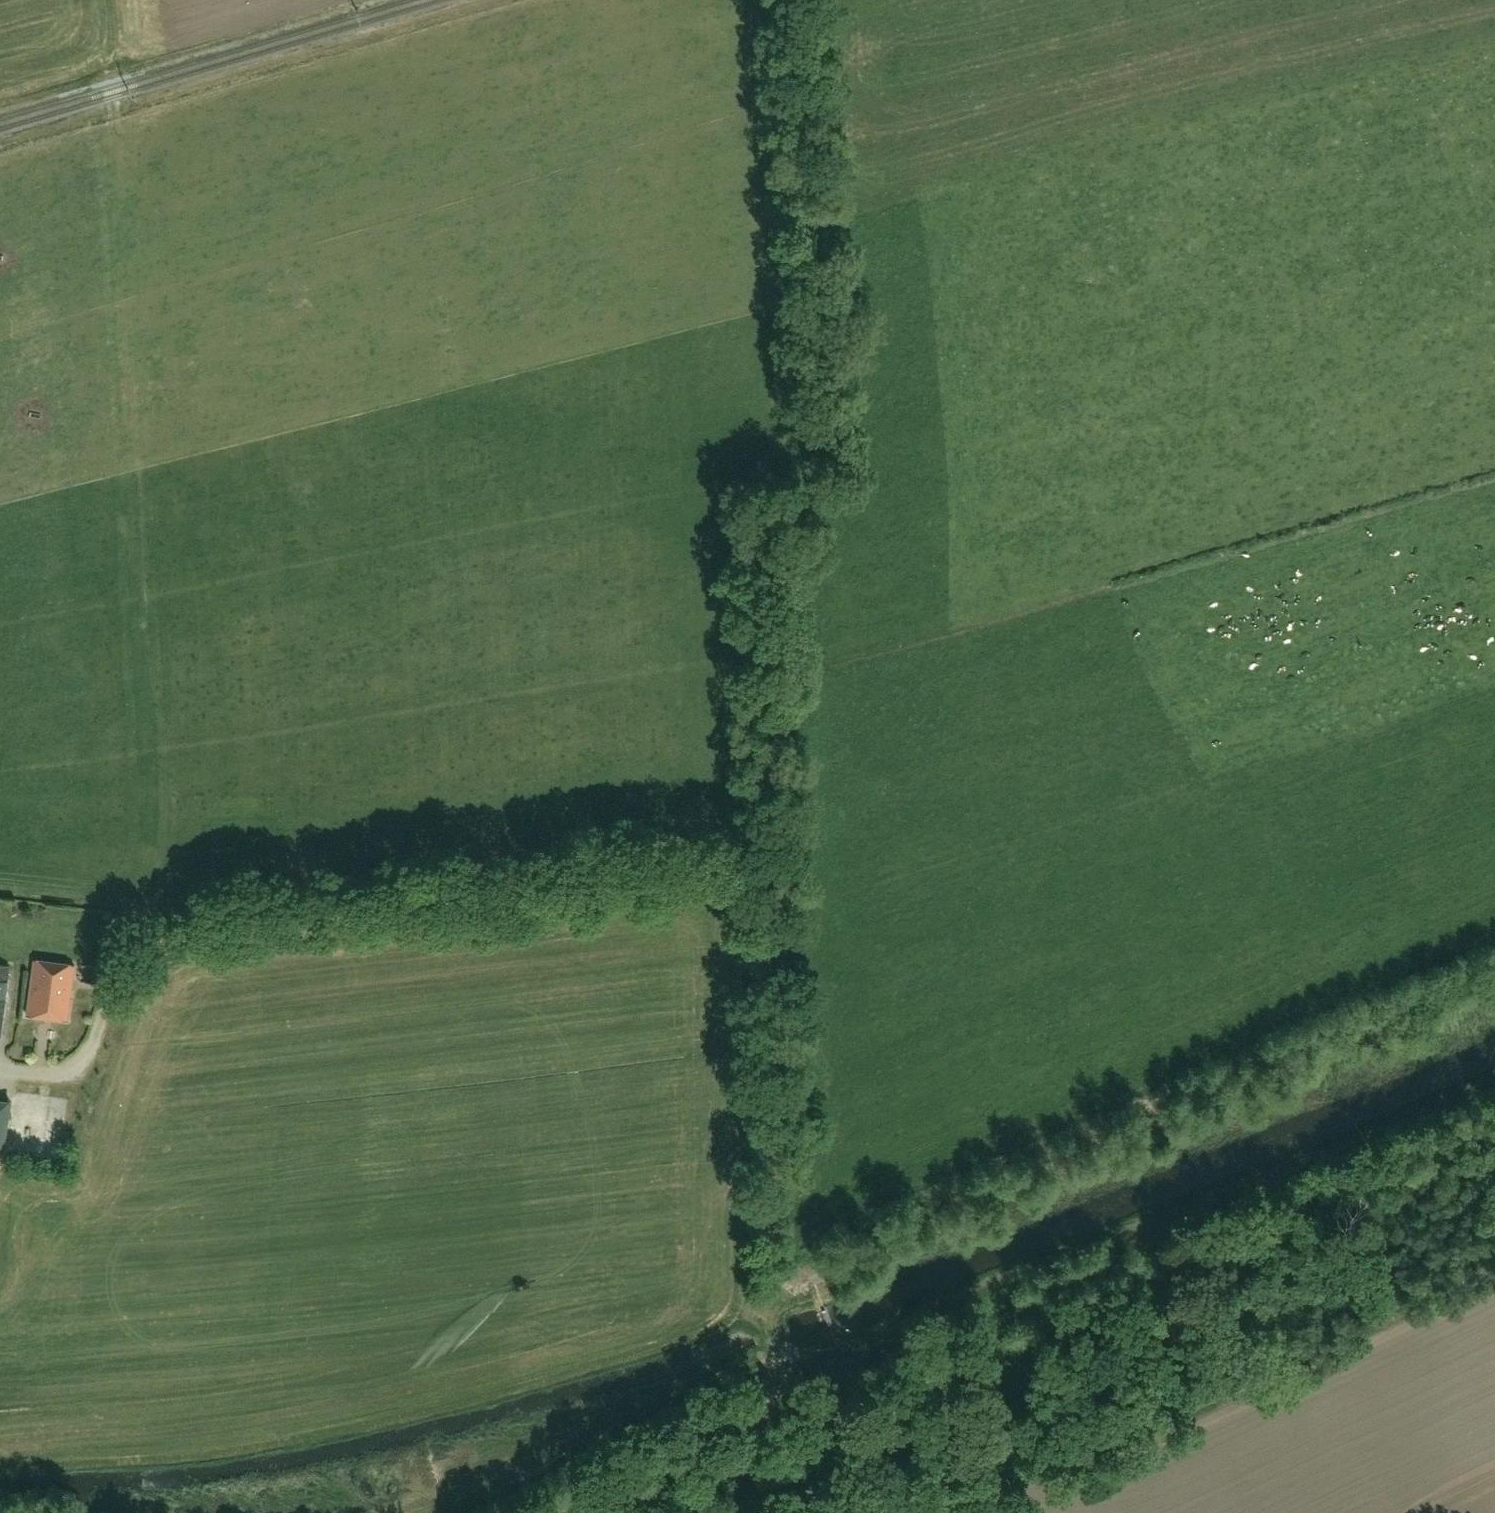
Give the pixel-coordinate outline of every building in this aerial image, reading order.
[(0,959),(0,1037),(10,960),(0,959)] [(74,965),(35,960),(28,1015),(67,1020),(74,965)] [(2,1151),(10,1100),(0,1099),(0,1151),(2,1151)]
